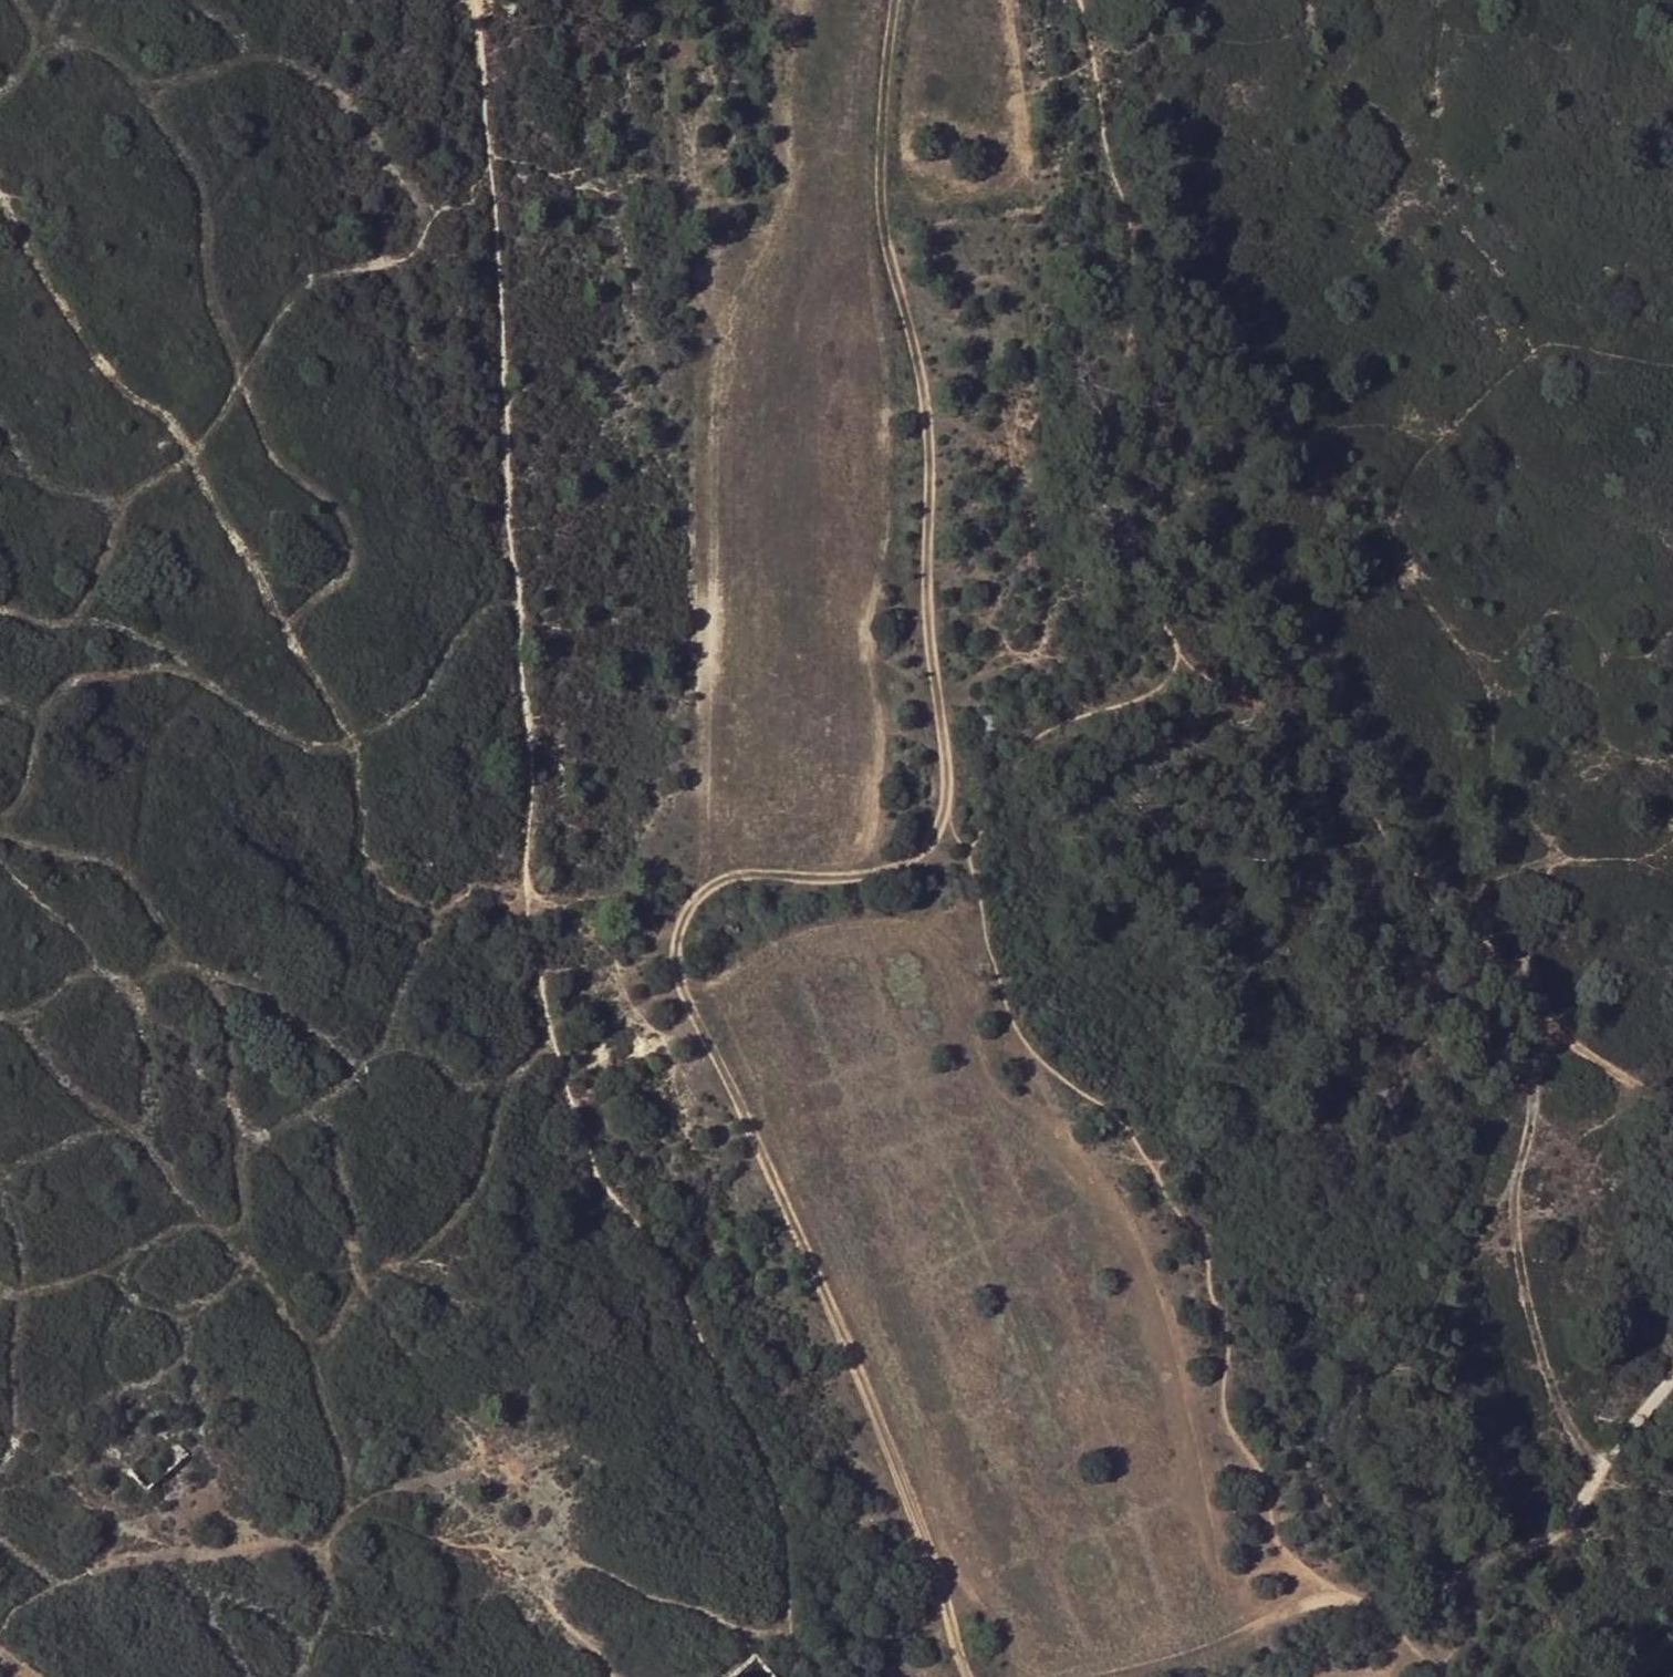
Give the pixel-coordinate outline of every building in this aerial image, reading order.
[(762,1661),(743,1676),(777,1676),(762,1661)]
